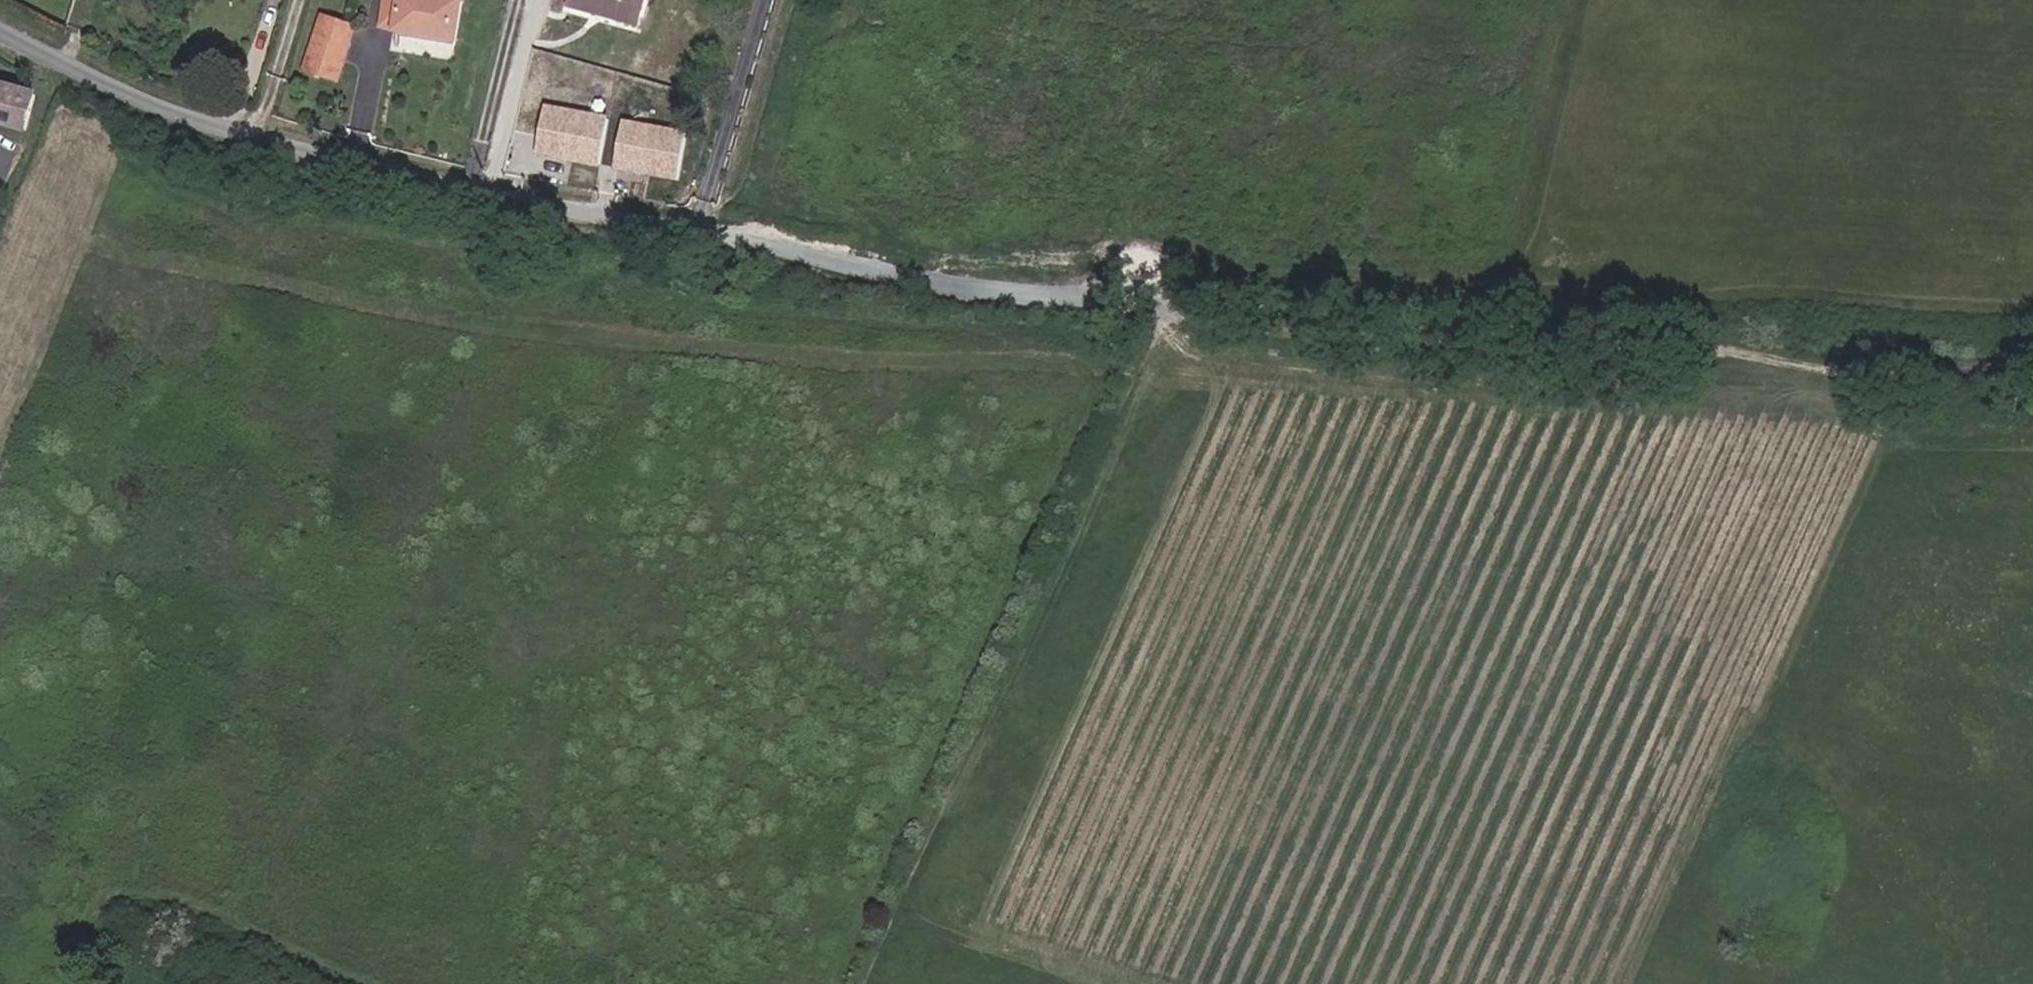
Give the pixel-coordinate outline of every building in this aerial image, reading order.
[(463,2),(453,0),(386,0),(382,28),(397,30),(396,32),(457,42),(463,2)] [(645,0),(573,0),(571,8),(637,27),(645,0)] [(337,82),(355,27),(323,17),(305,71),(337,82)] [(35,94),(0,86),(0,123),(26,129),(35,94)] [(605,116),(544,104),(534,154),(595,166),(605,116)] [(686,130),(621,119),(613,169),(678,180),(686,130)]
